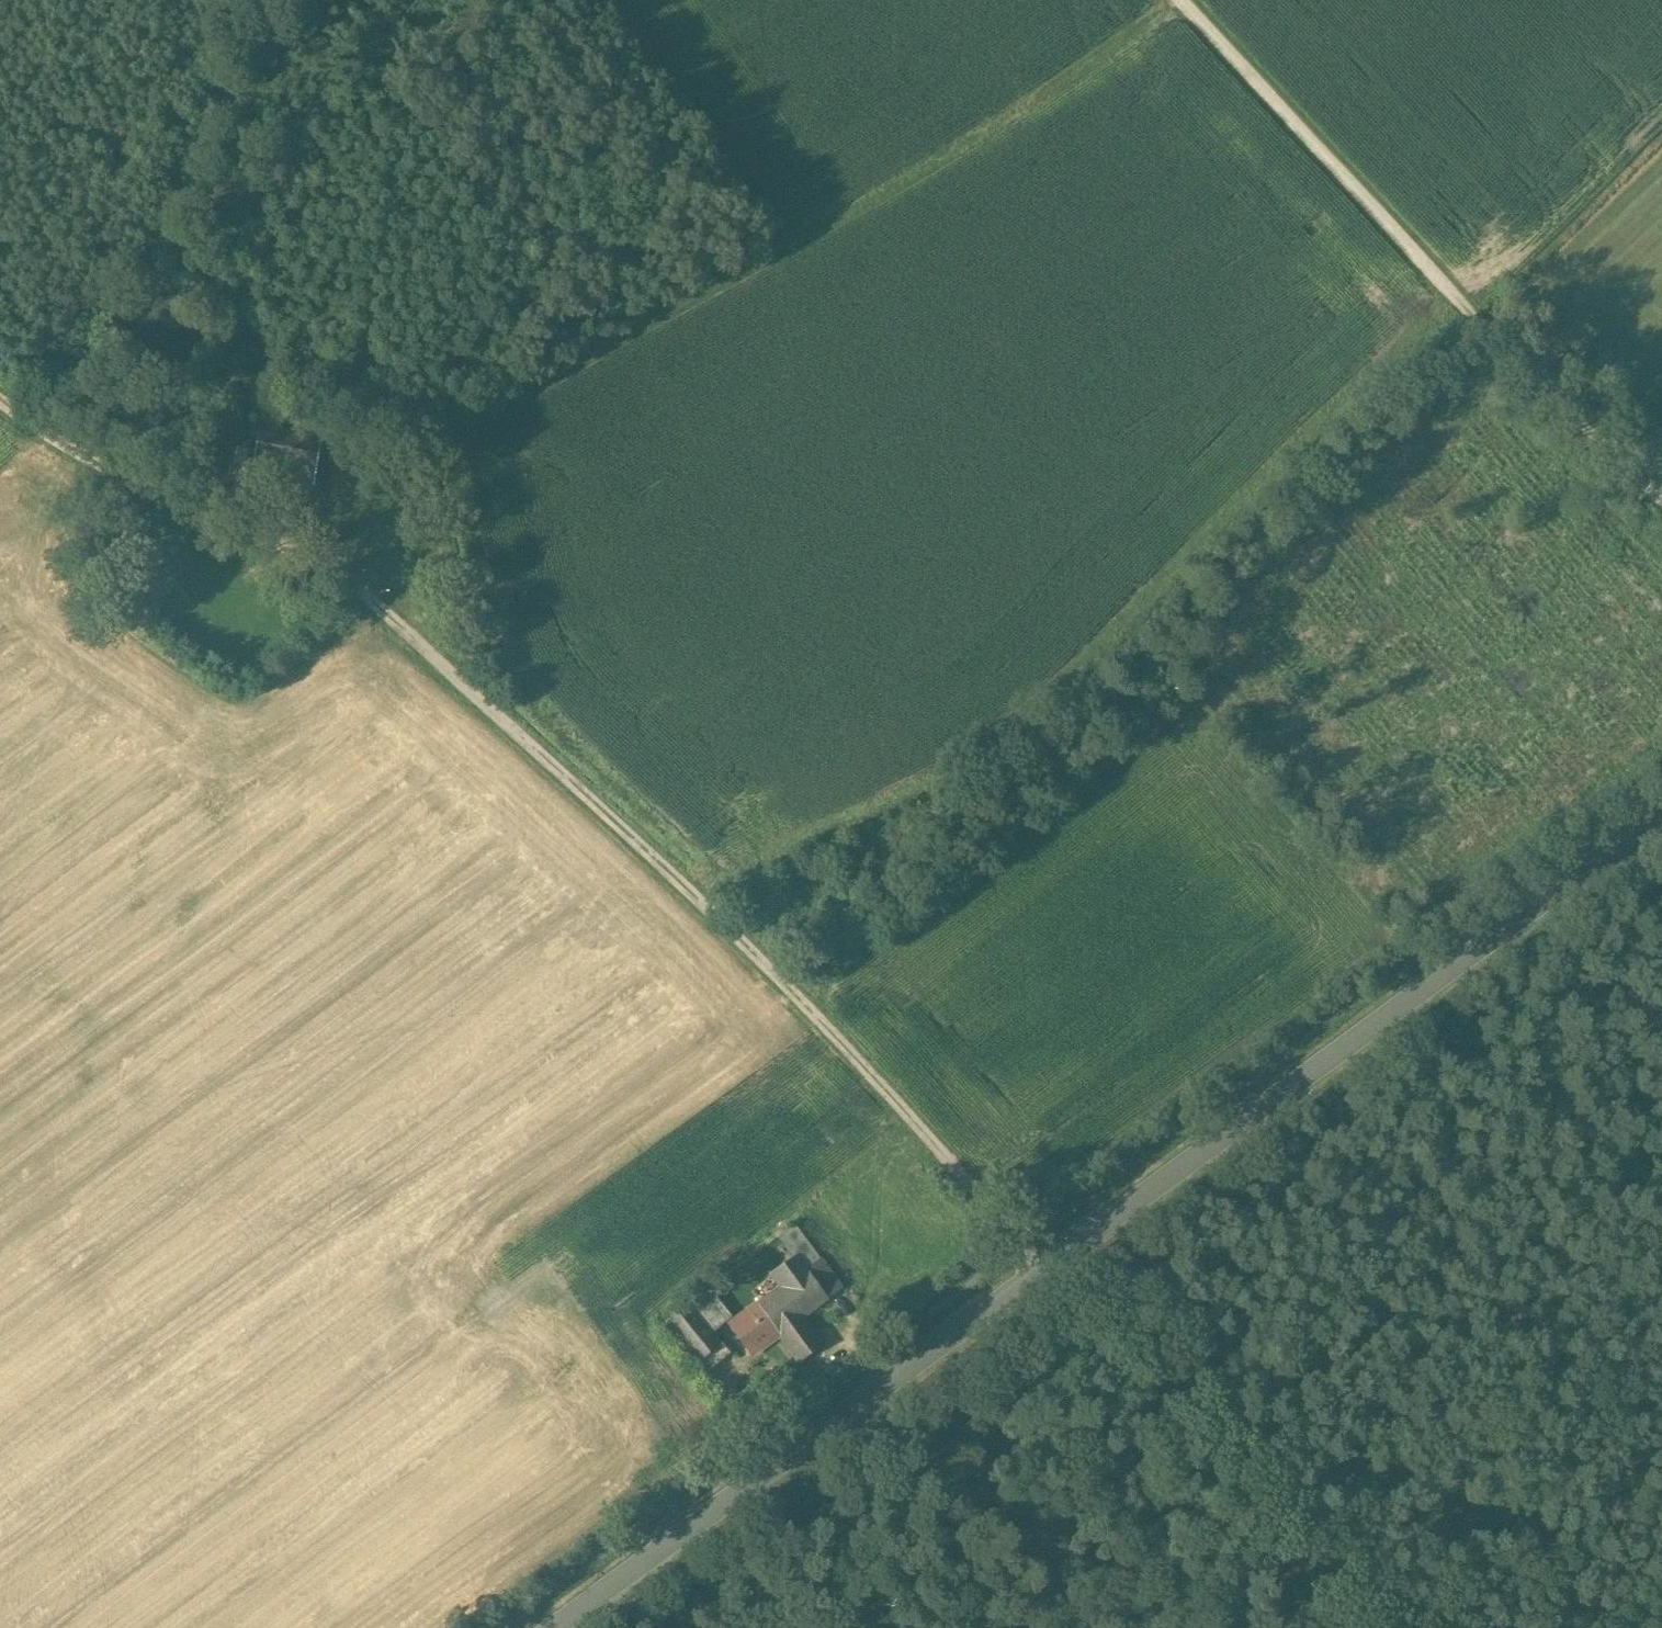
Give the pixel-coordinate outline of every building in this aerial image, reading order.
[(324,429),(264,417),(254,474),(314,485),(324,429)] [(247,448),(239,447),(236,462),(244,464),(247,448)] [(842,1288),(796,1224),(781,1235),(796,1256),(797,1255),(828,1298),(842,1288)] [(796,1256),(773,1273),(782,1286),(760,1303),(781,1333),(800,1359),(821,1344),(802,1317),(828,1298),(797,1255),(796,1256)] [(759,1303),(734,1321),(755,1351),(781,1333),(760,1303),(759,1303)] [(690,1304),(668,1322),(699,1360),(722,1342),(690,1304)]
